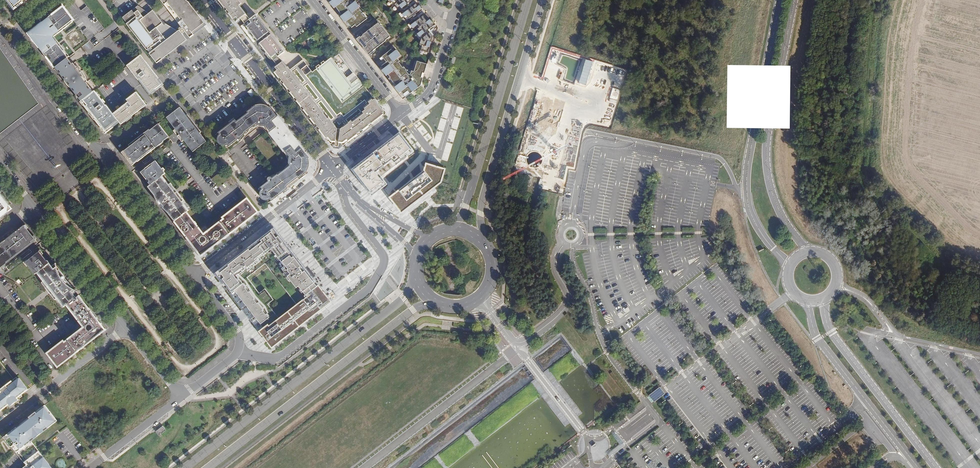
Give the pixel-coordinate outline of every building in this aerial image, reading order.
[(14,8),(20,4),(25,0),(8,0),(14,8)] [(190,38),(207,25),(189,2),(186,0),(161,0),(190,38)] [(238,25),(219,0),(216,0),(235,24),(237,25),(238,25)] [(238,25),(243,21),(242,20),(238,22),(221,0),(219,0),(238,25)] [(238,22),(242,20),(247,15),(241,6),(241,1),(241,0),(221,0),(238,22)] [(331,1),(331,2),(335,7),(336,7),(342,15),(341,16),(346,22),(347,21),(352,28),(355,25),(357,27),(367,19),(365,16),(364,16),(362,14),(363,13),(359,8),(355,3),(356,2),(359,0),(330,0),(331,1)] [(433,36),(428,30),(433,26),(431,23),(432,22),(430,19),(429,20),(424,14),(419,18),(415,13),(422,8),(419,5),(418,6),(416,3),(412,7),(411,8),(408,3),(409,2),(412,0),(391,0),(404,17),(406,16),(411,21),(409,23),(415,31),(418,29),(420,32),(417,34),(421,39),(419,41),(420,42),(420,44),(422,45),(421,50),(428,52),(433,36)] [(182,36),(183,35),(180,30),(178,32),(177,32),(164,25),(153,10),(149,13),(138,6),(123,18),(154,59),(155,59),(155,60),(156,60),(157,60),(158,60),(159,60),(160,60),(160,59),(161,59),(167,54),(170,52),(181,44),(179,42),(184,38),(182,36)] [(51,62),(56,67),(68,58),(69,57),(64,51),(65,50),(61,45),(60,46),(59,46),(58,44),(58,43),(59,42),(57,41),(56,41),(54,39),(53,38),(54,35),(58,32),(59,33),(60,32),(59,30),(61,29),(62,29),(63,30),(68,26),(67,25),(72,21),(74,20),(64,7),(58,11),(49,18),(47,20),(38,27),(30,33),(30,34),(36,42),(43,50),(45,53),(51,62)] [(49,18),(58,11),(57,10),(52,15),(49,17),(49,18)] [(266,27),(257,15),(251,20),(245,24),(242,27),(255,44),(263,38),(265,41),(261,44),(274,61),(280,57),(286,53),(276,41),(274,42),(271,39),(272,38),(271,36),(272,35),(271,33),(269,34),(265,28),(266,27)] [(242,20),(243,21),(245,24),(251,20),(247,15),(242,20)] [(363,35),(361,37),(360,36),(356,39),(360,43),(363,47),(369,55),(374,51),(373,50),(386,41),(386,40),(390,37),(382,26),(381,26),(379,22),(363,35)] [(187,40),(183,35),(182,36),(184,38),(179,42),(181,44),(170,52),(167,54),(161,59),(160,59),(160,60),(159,60),(158,60),(157,60),(156,60),(155,60),(155,59),(154,59),(157,63),(187,40)] [(427,64),(416,60),(411,71),(409,73),(406,70),(404,67),(403,67),(399,62),(400,61),(398,58),(401,56),(396,50),(395,51),(393,48),(380,58),(382,61),(379,63),(384,69),(382,70),(386,76),(388,75),(390,77),(388,79),(390,82),(391,82),(393,84),(392,85),(403,99),(421,86),(427,64)] [(161,85),(158,81),(157,80),(158,79),(140,56),(127,65),(138,80),(140,79),(150,93),(155,89),(161,85)] [(284,61),(280,57),(274,61),(278,66),(284,61)] [(351,83),(332,57),(326,62),(325,61),(322,63),(323,65),(321,66),(320,65),(317,67),(318,69),(313,72),(304,60),(291,69),(288,67),(284,61),(278,66),(275,68),(323,131),(325,131),(330,137),(347,139),(353,134),(354,136),(371,123),(372,124),(384,114),(383,113),(384,111),(358,77),(351,83)] [(71,62),(68,58),(56,67),(56,68),(60,73),(64,69),(65,70),(68,68),(67,67),(71,62)] [(72,63),(71,62),(67,67),(68,68),(65,70),(64,69),(60,73),(66,81),(71,87),(77,95),(80,100),(82,101),(93,92),(86,83),(88,81),(85,78),(76,66),(73,63),(72,63)] [(77,65),(76,66),(85,78),(86,77),(83,72),(81,69),(79,67),(77,65)] [(318,128),(323,135),(328,141),(333,142),(336,142),(339,142),(342,143),(347,143),(354,138),(372,124),(371,123),(354,136),(353,134),(347,139),(330,137),(325,131),(323,131),(275,68),(273,70),(318,128)] [(322,135),(323,135),(318,128),(273,70),(272,71),(319,132),(321,135),(322,135)] [(163,85),(159,80),(158,81),(161,85),(155,89),(156,91),(163,85)] [(95,91),(88,81),(86,83),(93,92),(95,91)] [(95,91),(93,92),(82,101),(90,113),(91,112),(93,114),(92,115),(105,131),(121,119),(122,121),(145,103),(136,92),(126,100),(128,102),(113,113),(106,105),(95,91)] [(302,148),(295,139),(285,126),(278,117),(270,107),(269,108),(268,109),(258,108),(257,106),(256,105),(253,107),(252,106),(246,111),(248,113),(257,124),(258,124),(260,126),(266,127),(289,157),(289,163),(290,165),(289,167),(298,178),(300,180),(306,175),(305,174),(308,172),(307,171),(306,170),(307,159),(309,158),(310,158),(302,148)] [(206,141),(200,133),(195,126),(193,127),(190,122),(191,121),(186,115),(180,107),(166,118),(175,128),(178,132),(180,130),(181,131),(179,133),(178,133),(176,134),(179,138),(181,137),(184,134),(185,135),(182,138),(185,141),(193,152),(206,141)] [(248,113),(236,122),(246,133),(257,124),(248,113)] [(187,115),(186,115),(191,121),(195,126),(200,133),(201,132),(187,115)] [(246,133),(236,122),(235,120),(218,133),(217,136),(218,137),(218,138),(218,141),(221,146),(222,146),(226,146),(227,148),(229,147),(238,141),(239,141),(240,141),(241,141),(242,140),(242,139),(242,137),(246,134),(246,133)] [(153,151),(152,150),(151,149),(152,148),(153,149),(163,142),(162,141),(164,139),(165,140),(169,137),(158,124),(122,152),(122,153),(132,166),(136,163),(135,162),(136,160),(137,162),(148,153),(149,154),(153,151)] [(122,152),(158,124),(150,130),(130,146),(122,152)] [(372,124),(354,138),(356,139),(373,125),(372,124)] [(129,145),(130,146),(150,130),(149,129),(129,145)] [(382,176),(412,152),(398,134),(352,170),(372,196),(383,188),(388,184),(382,176)] [(164,142),(163,142),(153,149),(152,150),(153,151),(164,142)] [(535,168),(538,167),(541,165),(542,162),(543,159),(542,156),(540,153),(537,152),(534,152),(531,152),(529,154),(527,156),(526,159),(527,162),(529,165),(532,167),(535,168)] [(138,162),(149,154),(148,153),(137,162),(138,162)] [(150,182),(152,184),(162,176),(166,173),(164,171),(162,169),(156,160),(141,172),(149,182),(150,182)] [(445,169),(426,163),(424,170),(389,198),(402,214),(442,182),(445,169)] [(298,178),(289,167),(278,175),(287,187),(298,178)] [(260,193),(260,196),(264,200),(265,201),(267,201),(268,201),(269,203),(270,203),(289,188),(287,187),(278,175),(277,174),(272,178),(271,177),(269,177),(269,178),(268,179),(268,180),(268,181),(259,188),(259,190),(261,191),(260,193)] [(176,220),(187,212),(190,210),(183,201),(184,200),(179,194),(178,195),(173,200),(168,194),(174,190),(172,188),(174,187),(170,183),(169,184),(162,176),(152,184),(150,185),(148,187),(155,197),(161,204),(166,201),(169,204),(167,206),(168,208),(165,209),(166,211),(175,221),(176,220)] [(178,195),(174,190),(168,194),(173,200),(178,195)] [(8,212),(9,206),(0,195),(0,218),(8,212)] [(209,231),(219,242),(223,239),(225,237),(235,230),(237,228),(246,221),(257,213),(246,200),(223,218),(224,219),(209,231)] [(187,237),(188,239),(201,229),(197,224),(195,221),(187,212),(176,220),(180,225),(179,226),(185,234),(187,237)] [(25,227),(22,230),(5,243),(2,245),(0,247),(0,268),(1,267),(0,266),(2,264),(3,266),(7,263),(6,262),(12,258),(12,257),(13,256),(13,257),(18,253),(32,242),(31,241),(34,239),(33,237),(27,229),(25,227)] [(299,260),(274,228),(215,274),(217,276),(215,278),(270,349),(331,302),(299,260)] [(202,255),(219,242),(209,231),(205,234),(201,229),(188,239),(202,255)] [(35,274),(38,272),(50,263),(47,260),(47,261),(42,254),(40,252),(35,256),(26,263),(28,265),(35,274)] [(64,306),(67,305),(76,297),(71,291),(74,289),(68,282),(67,283),(66,282),(61,285),(59,283),(64,279),(65,277),(56,267),(54,269),(50,263),(38,272),(42,278),(44,280),(42,282),(46,288),(54,282),(58,288),(50,294),(55,300),(58,298),(64,306)] [(76,297),(67,305),(74,314),(76,317),(80,322),(92,312),(90,311),(88,308),(83,301),(81,302),(77,297),(76,297)] [(92,312),(80,322),(84,327),(79,331),(88,343),(105,330),(92,312)] [(88,343),(79,331),(64,343),(63,341),(61,342),(59,345),(48,353),(57,364),(63,360),(64,362),(68,359),(70,357),(81,348),(84,346),(88,343)] [(17,398),(28,389),(19,378),(18,379),(13,383),(11,381),(8,383),(9,384),(4,388),(3,387),(0,390),(0,411),(17,398)] [(654,403),(666,394),(661,388),(649,396),(654,403)] [(45,405),(3,437),(11,447),(12,446),(16,452),(17,452),(25,461),(24,462),(26,465),(25,466),(23,467),(51,467),(31,441),(57,421),(45,405)] [(11,447),(25,466),(26,465),(24,462),(25,461),(17,452),(16,452),(12,446),(11,447)]
